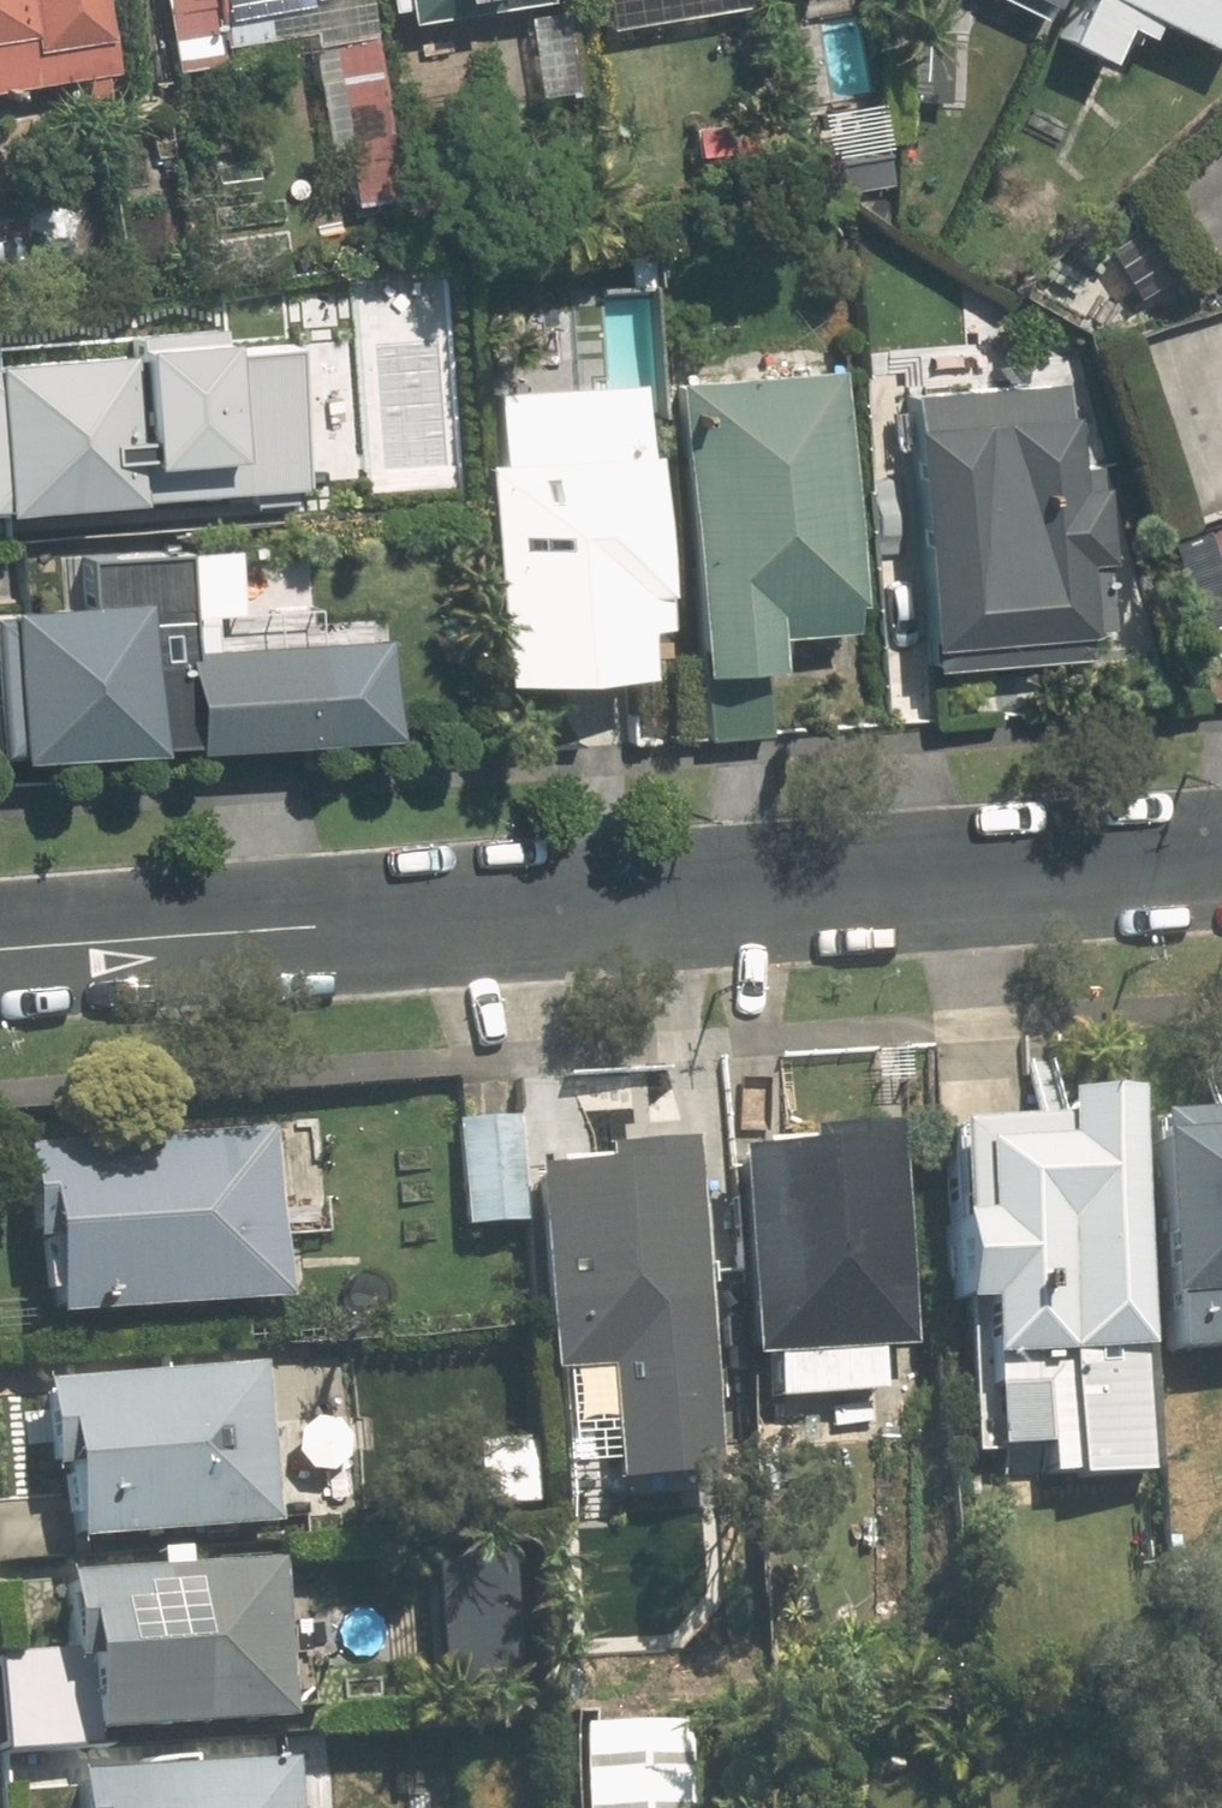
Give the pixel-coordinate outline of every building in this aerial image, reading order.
[(116,62),(106,0),(0,0),(0,80),(116,62)] [(355,0),(168,0),(176,52),(310,31),(328,142),(343,140),(352,199),(399,192),(373,26),(359,28),(355,0)] [(498,0),(413,0),(416,15),(498,0)] [(1064,30),(1108,50),(1126,13),(1147,23),(1155,7),(1221,38),(1221,0),(1078,0),(1064,30)] [(2,500),(304,483),(296,336),(0,353),(0,468),(2,500)] [(678,372),(705,731),(785,725),(777,626),(861,620),(841,359),(678,372)] [(909,387),(928,637),(1093,624),(1088,552),(1113,550),(1107,479),(1082,481),(1074,374),(909,387)] [(488,460),(501,672),(643,663),(640,617),(663,616),(652,450),(642,450),(639,412),(497,421),(499,459),(488,460)] [(20,749),(396,726),(390,629),(194,641),(188,547),(84,553),(87,600),(11,604),(20,749)] [(998,1357),(1003,1440),(1073,1435),(1076,1473),(1152,1468),(1144,1348),(1150,1347),(1132,1084),(1057,1089),(1060,1129),(976,1135),(982,1211),(955,1213),(961,1302),(988,1300),(991,1358),(998,1357)] [(526,1219),(519,1115),(460,1119),(467,1223),(526,1219)] [(752,1359),(772,1358),(775,1397),(885,1390),(883,1350),(918,1348),(902,1120),(809,1127),(810,1140),(738,1144),(752,1359)] [(1156,1127),(1170,1345),(1221,1342),(1221,1122),(1156,1127)] [(55,1314),(289,1298),(277,1124),(26,1141),(32,1236),(50,1235),(55,1314)] [(573,1365),(578,1443),(652,1438),(646,1360),(712,1356),(698,1152),(696,1152),(695,1135),(621,1140),(622,1157),(532,1163),(545,1367),(573,1365)] [(272,1525),(261,1359),(48,1373),(54,1466),(68,1465),(73,1539),(272,1525)] [(534,1438),(470,1442),(474,1501),(538,1496),(534,1438)] [(93,1729),(293,1715),(282,1556),(68,1570),(74,1660),(88,1659),(93,1729)] [(687,1714),(581,1718),(585,1807),(690,1807),(687,1714)] [(292,1752),(77,1766),(80,1807),(296,1807),(292,1752)]
